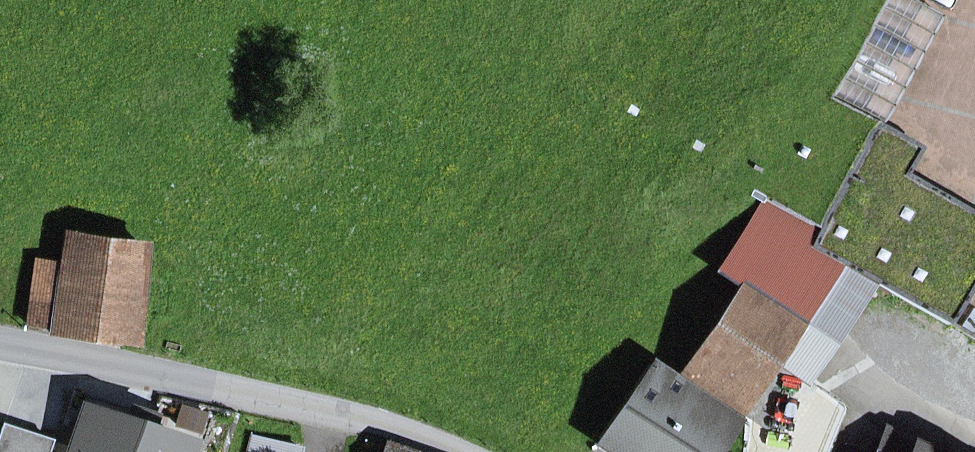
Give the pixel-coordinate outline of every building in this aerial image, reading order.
[(873,142),(943,15),(914,0),(859,0),(803,102),(873,142)] [(875,143),(873,142),(803,102),(752,189),(770,199),(759,217),(834,259),(946,324),(949,321),(974,275),(974,213),(896,167),(904,144),(882,131),(875,143)] [(685,368),(733,404),(834,259),(759,217),(723,270),(742,283),(685,368)] [(144,247),(66,235),(60,270),(51,329),(50,335),(128,347),(144,247)] [(60,270),(38,267),(29,325),(51,329),(60,270)] [(600,435),(624,451),(704,451),(731,414),(704,394),(700,399),(651,364),(600,435)] [(95,397),(90,414),(150,434),(156,417),(95,397)] [(187,446),(150,434),(90,414),(88,413),(75,451),(185,451),(187,446)] [(5,425),(0,439),(0,451),(49,451),(52,440),(5,425)] [(248,451),(300,451),(301,448),(251,436),(248,451)] [(912,447),(888,437),(881,451),(924,451),(912,447)]
